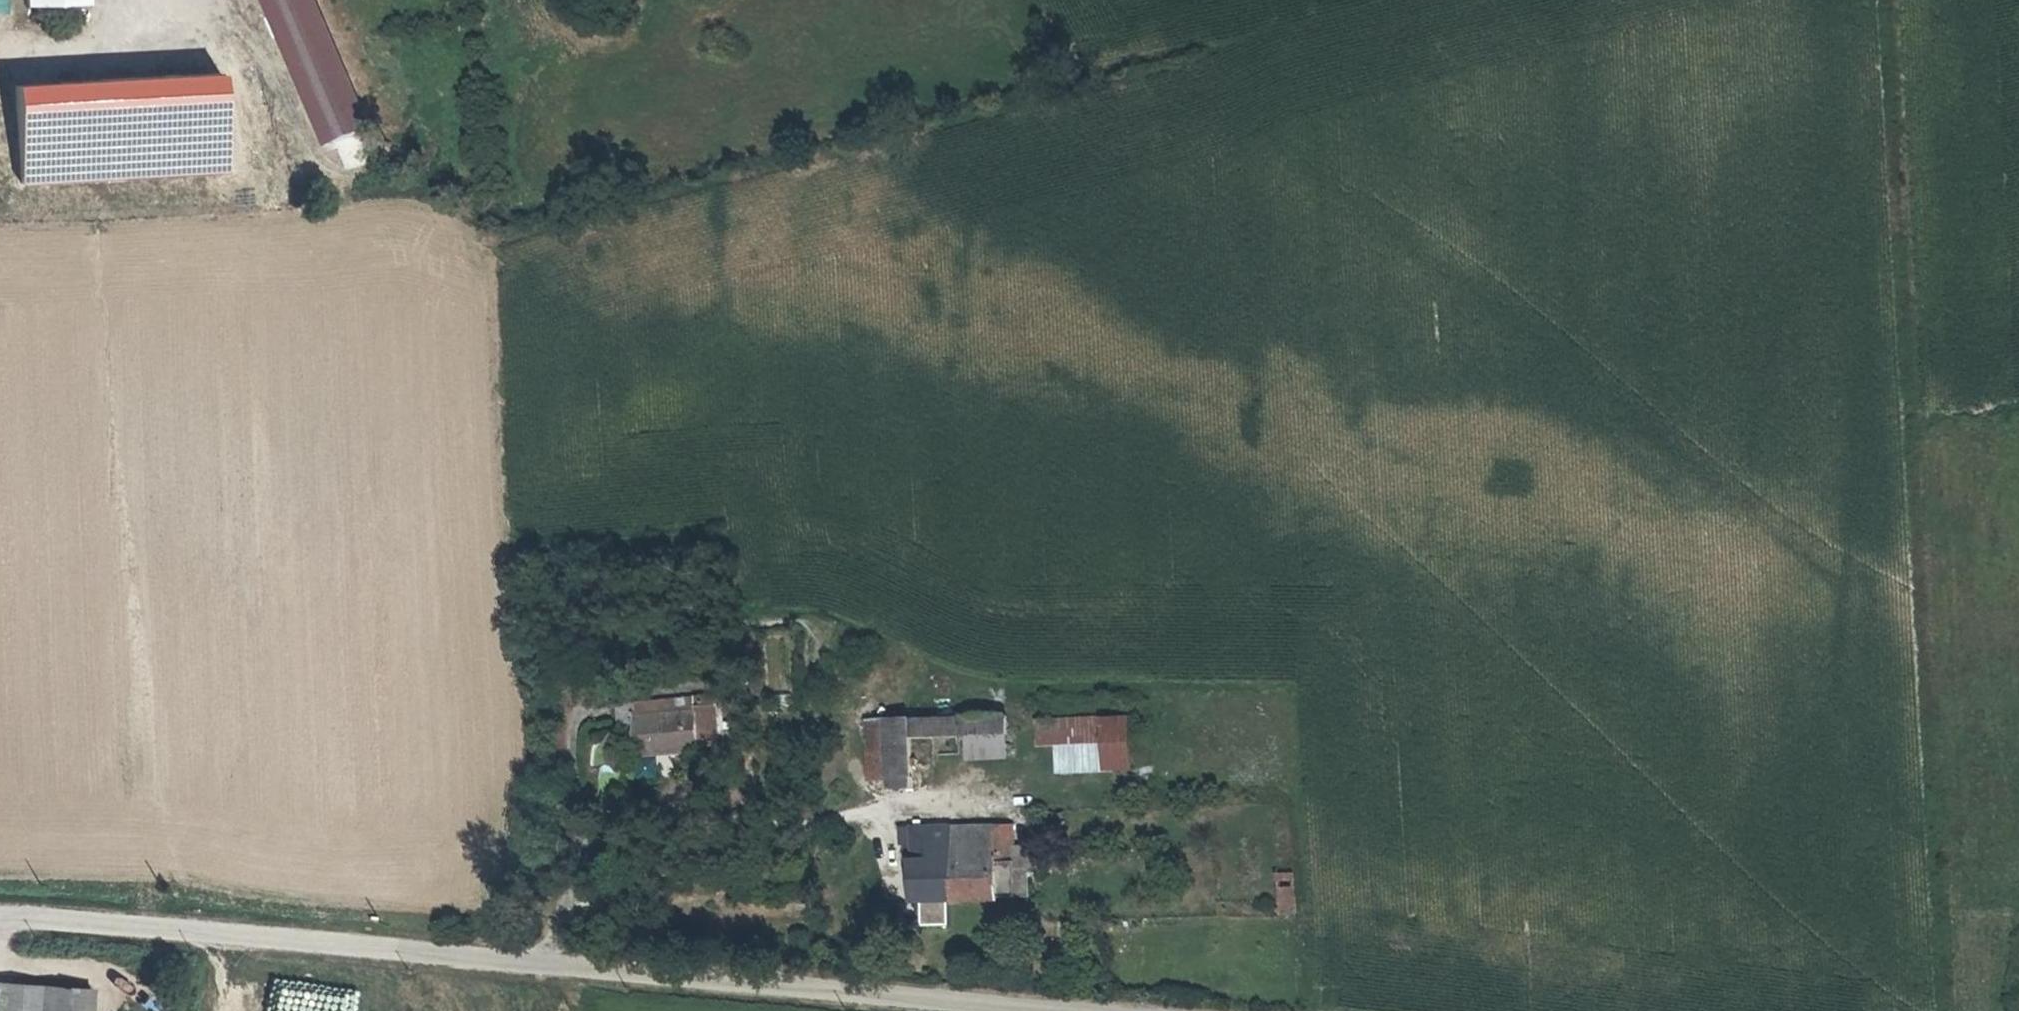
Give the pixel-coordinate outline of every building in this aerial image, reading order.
[(72,0),(4,0),(3,13),(28,14),(72,15),(72,0)] [(312,137),(354,120),(304,0),(255,0),(312,137)] [(17,83),(21,184),(232,174),(228,74),(17,83)] [(632,703),(631,685),(617,685),(616,703),(632,703)] [(706,728),(705,701),(694,701),(694,685),(631,685),(632,703),(632,737),(647,737),(649,733),(690,733),(691,728),(706,728)] [(694,701),(705,701),(706,694),(712,695),(711,685),(694,685),(694,701)] [(863,772),(884,771),(884,783),(906,782),(904,733),(1003,727),(1002,707),(860,716),(863,772)] [(1056,747),(1058,775),(1142,771),(1139,714),(1038,720),(1040,748),(1056,747)] [(623,736),(596,730),(589,761),(617,767),(623,736)] [(1300,912),(1293,802),(1272,803),(1279,912),(1300,912)] [(1040,840),(1011,840),(1011,820),(910,823),(911,895),(1011,893),(1011,863),(1041,863),(1040,840)] [(89,987),(0,978),(0,1010),(87,1010),(89,987)]
